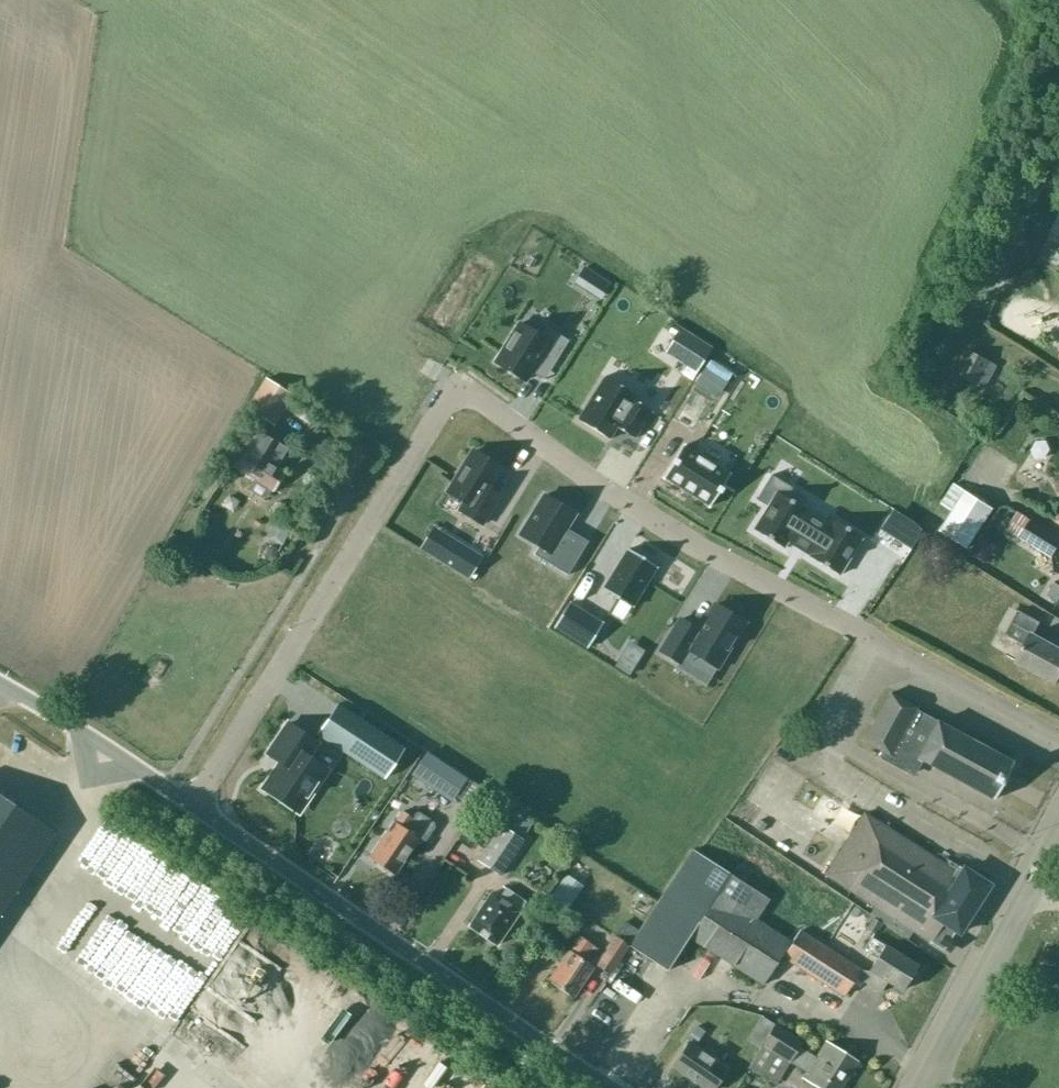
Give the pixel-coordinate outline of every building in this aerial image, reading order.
[(519,323),(495,362),(525,380),(537,361),(550,370),(568,340),(546,326),(540,336),(519,323)] [(696,337),(680,362),(697,373),(713,349),(696,337)] [(970,349),(957,373),(979,385),(991,362),(970,349)] [(604,376),(577,419),(609,439),(616,427),(634,439),(652,410),(634,400),(636,396),(604,376)] [(247,408),(271,424),(290,393),(266,378),(247,408)] [(300,396),(295,408),(310,414),(315,402),(300,396)] [(255,428),(232,466),(252,478),(247,485),(248,490),(259,497),(265,496),(269,489),(273,492),(285,473),(276,467),(287,448),(255,428)] [(1037,463),(1051,455),(1044,441),(1030,449),(1037,463)] [(683,445),(663,477),(710,506),(730,474),(683,445)] [(473,451),(447,493),(463,503),(458,511),(481,525),(500,494),(487,486),(499,467),(473,451)] [(767,506),(753,529),(783,548),(788,539),(794,543),(795,541),(807,549),(806,550),(811,553),(809,556),(839,575),(862,537),(832,519),(827,526),(805,512),(806,510),(786,498),(792,488),(771,474),(759,495),(757,498),(756,499),(767,506)] [(960,503),(944,530),(968,546),(993,507),(967,490),(972,481),(962,476),(949,498),(960,503)] [(543,495),(519,534),(538,545),(532,554),(567,575),(588,541),(566,528),(575,514),(543,495)] [(1007,530),(1052,559),(1058,546),(1058,537),(1018,512),(1007,530)] [(892,515),(885,526),(912,543),(919,531),(892,515)] [(419,548),(468,578),(482,557),(434,526),(419,548)] [(628,549),(603,589),(632,607),(656,566),(628,549)] [(1047,595),(1058,602),(1058,603),(1058,585),(1055,582),(1047,595)] [(570,602),(554,627),(586,647),(602,622),(570,602)] [(679,619),(660,651),(679,662),(687,649),(717,667),(744,622),(714,604),(698,630),(679,619)] [(1016,662),(1056,683),(1058,678),(1058,648),(1034,634),(1040,622),(1018,610),(1005,634),(1025,645),(1016,662)] [(889,692),(863,741),(883,751),(879,758),(909,774),(917,758),(993,799),(1013,762),(915,709),(916,707),(889,692)] [(317,734),(384,778),(404,748),(337,704),(317,734)] [(265,788),(297,810),(325,770),(306,757),(316,743),(287,723),(267,752),(282,762),(265,788)] [(411,775),(447,798),(461,775),(425,752),(411,775)] [(1058,800),(1058,779),(1058,776),(1033,785),(1040,806),(1058,800)] [(472,782),(450,816),(461,824),(484,790),(472,782)] [(55,832),(0,795),(0,913),(55,832)] [(395,822),(394,822),(370,858),(393,874),(416,840),(418,842),(422,842),(433,826),(432,821),(416,811),(412,812),(409,816),(402,811),(395,822)] [(955,871),(887,828),(865,814),(846,846),(827,875),(943,950),(945,947),(948,949),(953,941),(950,938),(955,931),(958,933),(989,885),(959,865),(955,871)] [(475,859),(499,875),(523,839),(499,823),(475,859)] [(755,918),(768,897),(691,848),(629,945),(667,970),(688,937),(762,984),(791,940),(755,918)] [(497,945),(519,911),(526,901),(505,887),(498,898),(491,892),(468,925),(497,945)] [(901,990),(915,968),(917,965),(884,945),(871,937),(863,950),(877,958),(869,970),(871,971),(870,972),(860,970),(860,969),(799,930),(782,956),(844,996),(855,977),(880,992),(887,981),(901,990)] [(573,997),(595,963),(610,973),(629,945),(614,935),(603,952),(579,936),(570,951),(568,950),(548,980),(573,997)] [(289,1029),(334,970),(310,952),(265,1011),(289,1029)] [(815,1057),(799,1047),(803,1041),(774,1023),(763,1016),(749,1039),(761,1046),(755,1056),(777,1070),(784,1059),(790,1062),(792,1059),(802,1064),(805,1060),(811,1064),(803,1078),(818,1087),(841,1087),(858,1061),(826,1041),(815,1057)] [(673,1065),(706,1087),(713,1087),(727,1068),(689,1042),(673,1065)]
